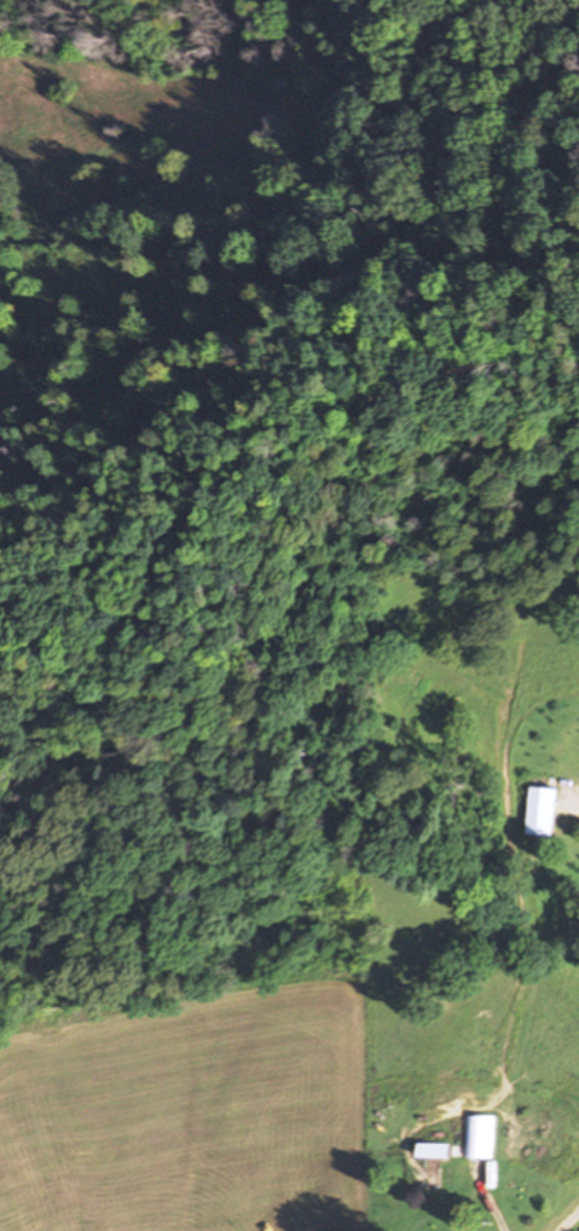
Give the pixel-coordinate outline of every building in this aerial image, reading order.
[(563,788),(534,787),(533,836),(562,836),(563,788)] [(453,1144),(422,1144),(422,1157),(453,1157),(453,1144)]
